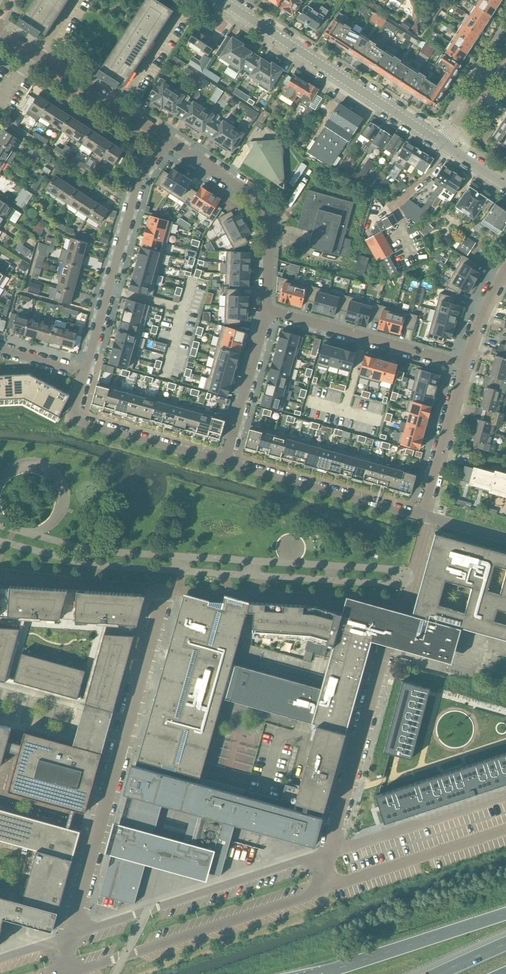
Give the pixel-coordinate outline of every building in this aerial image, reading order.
[(24,20),(21,18),(17,24),(37,37),(41,32),(43,33),(65,0),(37,0),(24,20)] [(106,66),(103,71),(100,69),(96,75),(116,88),(120,83),(122,84),(172,9),(158,0),(149,0),(106,66)] [(281,8),(293,15),(295,13),(296,14),(302,5),(304,2),(303,1),(301,0),(286,0),(281,8)] [(366,4),(372,8),(375,4),(375,3),(376,2),(374,0),(369,0),(366,4)] [(476,6),(491,16),(497,7),(486,0),(480,0),(476,6)] [(362,4),(358,10),(364,14),(368,8),(362,4)] [(309,26),(316,30),(326,14),(328,10),(322,6),(319,10),(319,9),(317,12),(308,6),(299,19),(305,23),(305,24),(308,26),(309,26)] [(476,6),(470,16),(485,26),(491,16),(476,6)] [(458,7),(455,11),(462,16),(465,12),(458,7)] [(370,20),(382,28),(383,26),(386,20),(375,12),(370,20)] [(350,27),(351,28),(353,23),(348,20),(349,19),(339,13),(334,20),(334,19),(328,29),(324,35),(325,36),(325,38),(328,39),(329,39),(334,42),(339,33),(345,36),(350,27)] [(422,31),(431,17),(426,14),(421,21),(420,30),(422,31)] [(470,16),(464,25),(478,35),(485,26),(470,16)] [(389,30),(393,24),(386,20),(383,26),(389,30)] [(404,20),(401,25),(408,30),(412,24),(404,20)] [(464,25),(458,34),(472,44),(478,35),(464,25)] [(349,52),(359,36),(350,30),(351,28),(350,27),(345,36),(339,33),(334,42),(343,48),(344,50),(346,51),(348,51),(349,52)] [(197,30),(189,41),(202,49),(201,51),(208,55),(216,43),(197,30)] [(458,34),(452,44),(466,53),(472,44),(458,34)] [(227,68),(228,68),(243,44),(233,37),(232,38),(227,35),(215,54),(230,63),(227,68)] [(359,36),(349,52),(350,52),(350,54),(352,56),(354,55),(364,62),(370,53),(364,49),(370,41),(369,40),(368,42),(359,36)] [(412,37),(403,50),(406,52),(412,42),(416,45),(419,41),(412,37)] [(374,68),(384,52),(375,46),(375,44),(370,41),(364,49),(370,53),(364,62),(368,65),(369,66),(371,68),(373,67),(374,68)] [(429,58),(435,49),(425,43),(419,52),(429,58)] [(245,73),(257,56),(248,50),(249,48),(243,44),(228,68),(238,74),(239,72),(244,75),(245,73)] [(466,53),(452,44),(445,53),(460,63),(466,53)] [(384,52),(374,68),(374,70),(377,72),(379,71),(383,74),(389,65),(395,69),(400,60),(394,56),(393,58),(384,52)] [(442,78),(449,82),(460,65),(444,55),(438,65),(447,71),(442,78)] [(193,57),(189,64),(203,73),(211,60),(205,56),(200,62),(193,57)] [(258,85),(258,86),(273,63),(267,59),(265,61),(257,56),(245,73),(259,82),(258,85)] [(399,84),(409,68),(399,62),(400,60),(395,69),(389,65),(383,74),(393,81),(393,82),(396,84),(397,83),(399,84)] [(273,63),(258,86),(268,92),(283,69),(278,66),(278,65),(275,63),(274,64),(273,63)] [(399,84),(399,85),(400,86),(402,88),(404,87),(414,94),(419,85),(414,82),(419,73),(418,74),(409,68),(399,84)] [(423,100),(434,84),(424,78),(425,76),(419,73),(414,82),(419,85),(414,94),(418,97),(418,98),(421,100),(422,100),(423,100)] [(197,74),(193,79),(196,81),(195,82),(199,85),(203,78),(197,74)] [(310,84),(301,80),(293,75),(285,88),(289,91),(285,97),(294,102),(297,95),(301,98),(301,99),(310,84)] [(151,102),(161,109),(174,89),(164,83),(165,81),(160,78),(147,98),(148,98),(153,100),(151,102)] [(203,78),(199,85),(204,89),(209,82),(203,78)] [(434,84),(423,100),(428,103),(428,105),(430,106),(432,106),(433,107),(439,97),(441,97),(443,93),(442,92),(449,82),(442,78),(437,86),(434,84)] [(309,106),(310,104),(319,90),(310,84),(301,99),(306,101),(304,105),(308,107),(303,115),(308,118),(314,109),(309,106)] [(218,87),(214,93),(220,97),(224,91),(218,87)] [(183,95),(174,89),(161,109),(168,113),(169,111),(178,116),(190,97),(185,93),(183,95)] [(28,94),(19,108),(37,120),(40,116),(49,102),(38,95),(35,99),(28,94)] [(191,128),(200,115),(205,107),(204,106),(203,108),(194,102),(192,104),(188,101),(190,97),(178,116),(187,122),(185,124),(191,128)] [(60,109),(49,102),(40,116),(50,123),(60,109)] [(362,119),(339,104),(331,115),(329,119),(307,152),(330,167),(352,134),(362,119)] [(248,105),(243,112),(254,119),(258,112),(248,105)] [(205,107),(200,115),(191,128),(197,132),(198,130),(207,135),(220,116),(205,107)] [(70,115),(60,109),(50,123),(61,130),(70,115)] [(264,110),(258,120),(263,124),(270,113),(264,110)] [(81,122),(70,115),(61,130),(72,136),(81,122)] [(220,116),(207,135),(216,141),(215,143),(221,147),(234,128),(223,121),(222,123),(218,121),(220,116)] [(92,129),(81,122),(72,136),(82,143),(92,129)] [(364,144),(361,148),(366,152),(367,152),(372,143),(381,129),(370,122),(362,136),(369,140),(367,143),(364,144)] [(499,127),(492,138),(505,146),(505,145),(505,132),(499,127)] [(243,134),(234,128),(221,147),(227,151),(228,149),(232,151),(243,134)] [(102,136),(92,129),(82,143),(93,150),(102,136)] [(372,143),(367,152),(370,154),(372,150),(377,148),(378,146),(383,150),(392,136),(381,129),(372,143)] [(12,151),(19,140),(5,131),(0,138),(0,143),(12,151)] [(35,132),(33,136),(39,140),(42,136),(35,132)] [(385,149),(391,153),(390,155),(389,157),(391,158),(392,156),(393,154),(394,155),(398,149),(403,140),(394,134),(385,149)] [(46,144),(49,140),(42,136),(39,140),(46,144)] [(113,143),(102,136),(93,150),(104,157),(113,143)] [(281,140),(250,142),(248,144),(252,150),(244,162),(284,188),(285,188),(281,140)] [(401,170),(402,168),(415,147),(406,142),(398,155),(403,159),(400,164),(397,162),(395,166),(397,167),(401,170)] [(5,161),(9,164),(16,154),(16,153),(12,151),(0,143),(0,158),(5,161)] [(113,143),(104,157),(114,164),(123,150),(113,143)] [(56,145),(54,150),(61,154),(63,150),(56,145)] [(424,153),(415,147),(402,168),(407,171),(411,164),(416,167),(424,153)] [(67,158),(70,154),(63,150),(61,154),(67,158)] [(433,159),(424,153),(416,167),(410,175),(413,177),(418,168),(425,172),(433,159)] [(77,159),(75,163),(82,168),(84,164),(77,159)] [(89,172),(91,168),(84,164),(82,168),(89,172)] [(339,166),(336,171),(348,179),(351,173),(340,166),(339,166)] [(395,166),(386,178),(393,182),(401,170),(397,167),(395,166)] [(423,208),(422,209),(426,212),(427,211),(432,203),(434,200),(438,194),(440,195),(449,180),(454,172),(444,166),(443,167),(434,181),(439,184),(435,191),(434,191),(430,197),(428,200),(423,208)] [(351,173),(348,179),(358,185),(369,170),(363,167),(359,173),(353,170),(351,173)] [(164,171),(155,184),(170,193),(183,174),(173,168),(169,174),(164,171)] [(444,198),(445,196),(449,190),(454,194),(464,179),(454,172),(449,180),(440,195),(438,194),(434,200),(432,203),(435,206),(442,196),(444,198)] [(183,174),(170,193),(184,203),(193,189),(188,186),(192,180),(183,174)] [(44,177),(41,175),(36,181),(40,184),(44,177)] [(57,196),(66,182),(55,175),(46,189),(52,193),(57,196)] [(101,175),(99,178),(107,183),(109,180),(101,175)] [(386,178),(379,183),(385,190),(388,187),(391,184),(386,178)] [(402,180),(395,185),(399,191),(401,192),(407,187),(402,180)] [(32,188),(36,190),(40,184),(36,181),(32,188)] [(77,189),(66,182),(57,196),(68,203),(77,189)] [(388,187),(395,194),(399,191),(395,185),(393,183),(391,184),(388,187)] [(469,186),(455,206),(466,214),(463,218),(469,222),(472,217),(474,219),(481,208),(486,212),(493,202),(469,186)] [(193,189),(184,203),(199,212),(211,193),(202,187),(198,193),(193,189)] [(68,203),(78,210),(87,196),(77,189),(68,203)] [(354,202),(319,192),(308,189),(298,228),(313,232),(308,247),(339,256),(353,260),(358,244),(351,242),(352,240),(344,238),(354,202)] [(211,193),(199,212),(213,222),(222,208),(217,205),(221,199),(211,193)] [(384,195),(378,201),(384,207),(390,201),(384,195)] [(98,203),(87,196),(78,210),(89,217),(98,203)] [(5,219),(9,221),(16,210),(0,199),(0,215),(5,219)] [(409,199),(400,207),(406,215),(408,217),(417,223),(426,212),(422,209),(409,199)] [(98,203),(89,217),(99,224),(108,210),(98,203)] [(495,204),(485,219),(481,222),(480,221),(473,228),(471,230),(474,232),(473,233),(478,236),(483,229),(485,226),(499,235),(505,224),(505,211),(495,204)] [(232,211),(218,218),(226,234),(246,223),(241,213),(235,216),(232,211)] [(366,240),(384,272),(395,266),(389,255),(394,252),(382,231),(398,223),(393,214),(377,223),(379,227),(371,231),(373,235),(366,240)] [(150,215),(147,226),(170,233),(173,222),(150,215)] [(36,220),(33,231),(42,233),(45,223),(36,220)] [(425,237),(433,228),(428,222),(419,231),(425,237)] [(60,223),(58,226),(64,231),(67,227),(60,223)] [(246,223),(226,234),(234,249),(248,242),(245,236),(251,233),(246,223)] [(409,235),(418,230),(416,225),(406,230),(409,235)] [(147,226),(144,237),(167,243),(170,233),(147,226)] [(476,243),(465,235),(456,247),(467,255),(476,243)] [(27,238),(23,236),(19,242),(23,245),(27,238)] [(141,246),(141,247),(164,254),(165,253),(167,243),(144,237),(141,246)] [(68,250),(84,255),(87,242),(71,238),(68,250)] [(15,249),(18,252),(23,245),(19,242),(15,249)] [(141,247),(138,258),(162,264),(164,254),(141,247)] [(68,250),(64,262),(81,267),(84,255),(68,250)] [(227,251),(226,262),(250,264),(251,252),(227,251)] [(364,275),(369,258),(360,255),(355,272),(364,275)] [(463,256),(455,271),(475,282),(480,272),(474,269),(477,263),(463,256)] [(138,258),(135,268),(159,274),(162,264),(138,258)] [(64,262),(61,274),(77,279),(81,267),(64,262)] [(226,262),(226,273),(250,274),(250,264),(226,262)] [(34,267),(31,277),(40,280),(43,270),(34,267)] [(135,268),(132,278),(156,285),(159,274),(135,268)] [(455,271),(446,286),(460,294),(463,288),(469,292),(475,282),(455,271)] [(226,273),(225,285),(249,286),(250,274),(226,273)] [(74,291),(77,279),(61,274),(58,286),(74,291)] [(290,303),(290,304),(295,285),(296,281),(277,276),(276,292),(281,294),(279,300),(280,301),(290,303)] [(132,278),(129,289),(153,296),(156,285),(132,278)] [(290,304),(301,307),(303,300),(309,301),(313,286),(296,281),(295,285),(290,304)] [(31,282),(29,290),(39,293),(41,285),(31,282)] [(74,291),(58,286),(54,299),(71,304),(74,291)] [(309,301),(314,303),(312,310),(323,313),(328,294),(329,291),(313,286),(309,301)] [(226,289),(225,306),(248,307),(249,296),(241,296),(242,289),(226,289)] [(329,291),(328,294),(323,313),(334,316),(336,309),(341,310),(346,295),(329,291)] [(440,293),(435,310),(457,316),(460,305),(453,303),(455,297),(440,293)] [(341,310),(347,312),(345,319),(356,322),(361,303),(362,300),(346,295),(341,310)] [(127,299),(124,310),(147,316),(150,305),(127,299)] [(356,322),(367,325),(369,318),(374,319),(378,304),(362,300),(361,303),(356,322)] [(389,331),(394,312),(395,309),(378,304),(374,319),(380,321),(378,328),(388,331),(389,331)] [(225,306),(224,324),(240,324),(240,318),(248,319),(248,307),(225,306)] [(402,327),(407,329),(411,313),(395,309),(394,312),(389,331),(390,331),(398,334),(400,334),(402,327)] [(124,310),(121,320),(144,327),(147,316),(124,310)] [(435,310),(432,322),(454,328),(457,316),(435,310)] [(411,313),(407,329),(414,330),(418,315),(411,313)] [(25,335),(29,318),(17,315),(12,331),(25,335)] [(41,322),(29,318),(25,335),(37,338),(41,322)] [(119,328),(118,331),(141,337),(144,327),(121,320),(119,328)] [(37,338),(49,342),(54,325),(41,322),(37,338)] [(66,329),(61,345),(74,348),(78,332),(80,325),(67,322),(66,329)] [(432,322),(427,339),(442,343),(444,337),(451,339),(454,328),(432,322)] [(66,329),(54,325),(49,342),(61,345),(66,329)] [(222,325),(219,336),(242,343),(245,332),(222,325)] [(118,331),(115,341),(138,348),(141,337),(118,331)] [(281,331),(278,341),(300,348),(303,337),(281,331)] [(219,336),(216,347),(240,353),(242,343),(219,336)] [(115,341),(112,351),(135,358),(138,348),(115,341)] [(153,347),(165,350),(167,344),(157,342),(155,341),(153,347)] [(278,341),(275,352),(297,358),(297,357),(294,357),(297,347),(300,348),(278,341)] [(323,343),(317,365),(328,368),(334,346),(323,343)] [(498,349),(505,351),(504,351),(505,352),(505,345),(500,343),(498,349)] [(334,346),(328,368),(328,369),(329,365),(339,368),(345,349),(334,346)] [(216,347),(213,357),(237,364),(240,353),(216,347)] [(345,349),(339,368),(350,371),(355,352),(345,349)] [(109,362),(132,369),(135,358),(112,351),(109,362)] [(505,369),(505,352),(504,351),(503,357),(495,355),(492,366),(505,369)] [(275,352),(272,362),(294,368),(297,358),(275,352)] [(365,355),(359,377),(370,380),(376,358),(365,355)] [(214,358),(212,368),(234,374),(237,364),(213,357),(213,358),(214,358)] [(376,358),(370,380),(380,383),(386,361),(376,358)] [(386,361),(380,383),(381,383),(382,380),(392,383),(397,364),(386,361)] [(272,362),(269,373),(292,379),(294,368),(272,362)] [(505,387),(505,369),(492,366),(489,376),(497,378),(495,384),(505,387)] [(208,377),(208,378),(231,384),(234,374),(212,368),(209,378),(208,377)] [(418,369),(415,380),(437,386),(440,375),(418,369)] [(269,373),(267,383),(289,389),(292,379),(269,373)] [(29,374),(13,375),(14,399),(24,398),(29,374)] [(29,374),(24,398),(32,403),(44,381),(29,374)] [(13,375),(4,375),(5,399),(14,399),(13,375)] [(205,389),(228,395),(231,384),(208,378),(205,389)] [(415,380),(412,390),(434,396),(437,386),(415,380)] [(44,381),(32,403),(41,407),(52,386),(44,381)] [(98,381),(92,403),(104,407),(110,384),(98,381)] [(267,383),(264,393),(286,400),(289,389),(267,383)] [(110,384),(104,407),(115,410),(122,388),(110,384)] [(495,384),(494,389),(487,387),(484,397),(505,403),(505,401),(503,401),(505,393),(505,394),(505,387),(495,384)] [(52,386),(41,407),(49,412),(61,390),(52,386)] [(122,388),(115,410),(127,413),(133,391),(122,388)] [(61,390),(49,412),(58,416),(70,395),(61,390)] [(412,390),(409,400),(431,407),(434,396),(412,390)] [(133,391),(127,413),(128,413),(127,416),(133,417),(133,415),(138,416),(145,394),(133,391)] [(264,393),(261,404),(283,411),(286,400),(264,393)] [(145,394),(138,416),(144,418),(143,420),(148,422),(149,419),(150,419),(156,397),(145,394)] [(156,397),(150,419),(161,423),(162,423),(168,400),(156,397)] [(505,403),(484,397),(481,408),(488,410),(486,416),(503,420),(505,413),(500,412),(502,405),(504,406),(505,403)] [(168,400),(162,423),(173,426),(179,404),(168,400)] [(409,400),(406,411),(428,417),(431,407),(409,400)] [(179,404),(173,426),(174,426),(173,428),(179,430),(180,428),(185,429),(191,407),(179,404)] [(191,407),(185,429),(196,432),(202,410),(191,407)] [(202,410),(196,432),(197,433),(197,435),(202,436),(203,434),(208,436),(214,412),(214,413),(202,410)] [(406,411),(410,412),(407,422),(425,427),(428,417),(406,411)] [(214,412),(208,436),(220,439),(226,416),(214,412)] [(503,420),(486,416),(485,421),(478,419),(475,429),(496,435),(497,433),(494,432),(496,425),(501,427),(503,420)] [(401,431),(400,432),(422,438),(425,427),(407,422),(404,432),(401,431)] [(257,450),(258,445),(260,439),(263,428),(251,425),(245,447),(246,447),(255,450),(257,450)] [(258,445),(257,450),(269,454),(270,448),(272,442),(275,432),(263,428),(260,439),(258,445)] [(496,435),(475,429),(472,440),(479,442),(478,448),(494,452),(496,445),(491,444),(493,437),(495,438),(496,435)] [(282,452),(284,446),(287,435),(275,432),(272,442),(270,448),(269,454),(270,454),(279,456),(280,457),(282,452)] [(400,432),(397,442),(419,449),(422,438),(400,432)] [(284,446),(282,452),(280,457),(292,460),(294,455),(296,449),(299,438),(287,435),(284,446)] [(299,438),(296,449),(294,455),(292,460),(305,464),(308,452),(311,442),(299,438)] [(311,442),(305,464),(316,467),(322,445),(311,442)] [(322,445),(316,467),(328,470),(334,448),(322,445)] [(334,448),(328,470),(339,473),(341,468),(342,462),(346,451),(334,448)] [(353,471),(355,465),(358,454),(346,451),(342,462),(341,468),(339,473),(351,477),(353,471)] [(355,465),(353,471),(351,477),(353,477),(363,480),(369,458),(358,454),(355,465)] [(369,458),(363,480),(375,483),(381,461),(369,458)] [(381,461),(375,483),(387,487),(392,468),(381,465),(382,461),(381,461)] [(495,474),(465,465),(459,484),(491,493),(492,491),(505,495),(505,474),(496,471),(495,474)] [(404,471),(392,468),(387,487),(399,490),(402,479),(404,471)] [(404,471),(402,479),(399,490),(411,493),(416,475),(404,471)] [(454,503),(470,507),(471,503),(455,498),(454,503)] [(346,732),(373,636),(390,641),(404,645),(429,652),(446,657),(452,658),(461,627),(505,640),(505,552),(481,545),(443,534),(435,532),(423,574),(416,599),(412,614),(399,610),(381,605),(374,603),(347,596),(345,602),(342,613),(333,647),(331,657),(322,690),(270,676),(232,665),(247,611),(249,602),(225,595),(223,601),(209,600),(184,593),(181,604),(138,760),(172,769),(201,777),(213,732),(223,698),(313,723),(317,724),(346,732)] [(1,585),(0,585),(0,679),(5,681),(85,703),(113,711),(114,709),(144,599),(145,594),(142,594),(133,593),(88,590),(88,591),(87,591),(87,590),(55,588),(55,589),(55,588),(10,585),(10,589),(1,589),(1,585)] [(249,602),(247,611),(251,611),(253,621),(253,630),(257,630),(257,637),(309,640),(333,647),(333,646),(342,613),(340,613),(327,609),(315,606),(287,604),(276,603),(254,602),(249,602)] [(402,681),(384,751),(389,752),(390,752),(397,755),(400,755),(411,758),(429,694),(429,692),(430,690),(430,688),(418,685),(416,684),(402,681)] [(37,850),(23,901),(0,895),(0,931),(4,917),(53,931),(80,831),(70,828),(75,810),(85,812),(112,714),(113,711),(85,703),(73,745),(25,731),(21,743),(8,739),(11,728),(0,724),(0,766),(1,766),(5,750),(19,753),(8,791),(71,808),(66,827),(0,809),(0,840),(37,850)] [(281,798),(324,810),(346,732),(317,724),(299,787),(286,784),(281,798)] [(375,794),(379,805),(379,806),(380,807),(381,810),(381,811),(384,822),(505,782),(505,752),(467,765),(465,765),(463,766),(444,772),(440,774),(379,793),(378,794),(375,794)] [(159,867),(207,880),(209,872),(220,876),(233,830),(235,823),(314,845),(322,816),(276,803),(246,795),(243,794),(244,789),(201,778),(200,782),(170,774),(172,769),(138,760),(137,760),(136,765),(132,763),(123,792),(128,794),(120,823),(114,821),(112,826),(105,852),(111,854),(100,894),(134,904),(146,863),(159,867)]
